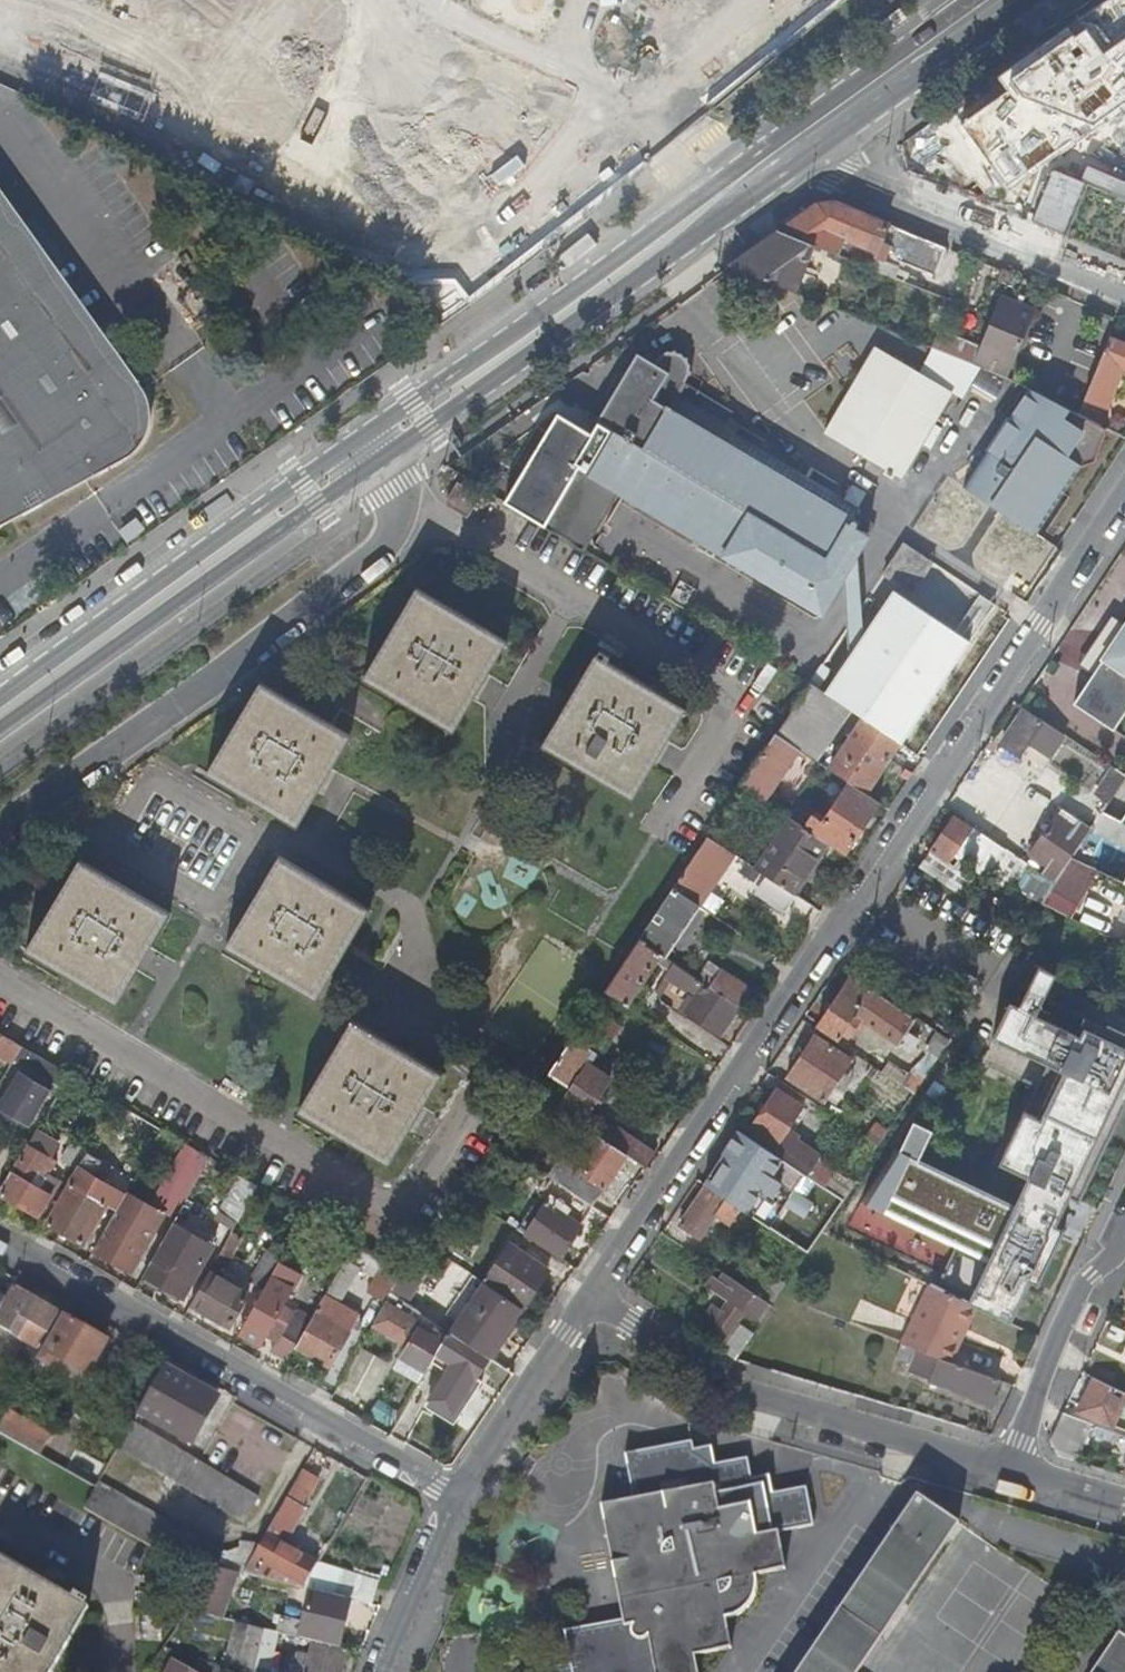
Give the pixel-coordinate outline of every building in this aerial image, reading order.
[(430,28),(399,104),(528,156),(559,81),(430,28)] [(125,354),(0,175),(0,234),(98,373),(125,354)] [(1124,237),(1124,200),(1113,232),(1124,237)] [(939,277),(951,249),(836,201),(818,203),(779,230),(815,245),(840,255),(847,239),(856,243),(890,257),(905,263),(939,277)] [(797,292),(815,245),(779,230),(764,241),(730,265),(797,292)] [(0,234),(0,528),(3,526),(154,437),(144,380),(125,354),(98,373),(0,234)] [(850,259),(856,243),(847,239),(840,255),(850,259)] [(899,279),(905,263),(890,257),(883,272),(890,275),(899,279)] [(899,292),(904,281),(899,279),(890,275),(886,287),(899,292)] [(922,341),(932,345),(938,330),(951,300),(940,295),(922,341)] [(979,347),(973,362),(1008,376),(1035,310),(1000,296),(979,347)] [(973,362),(979,347),(938,330),(932,345),(973,362)] [(1107,407),(1123,369),(1124,370),(1124,343),(1110,336),(1084,397),(1107,407)] [(932,345),(919,373),(950,391),(960,397),(911,479),(935,493),(939,486),(946,476),(1012,378),(1008,376),(973,362),(932,345)] [(901,473),(950,391),(919,373),(877,349),(828,431),(901,473)] [(636,352),(598,419),(611,427),(710,486),(847,568),(867,534),(848,523),(851,516),(684,416),(693,402),(725,421),(732,409),(684,380),(686,375),(686,368),(683,362),(679,358),(674,355),(668,354),(662,355),(657,359),(654,363),(636,352)] [(1029,386),(963,486),(976,495),(978,496),(1035,533),(1081,465),(1082,466),(1093,464),(1108,429),(1029,386)] [(1107,407),(1084,397),(1078,412),(1100,424),(1107,407)] [(821,611),(847,568),(710,486),(611,427),(587,468),(578,464),(542,523),(581,546),(616,488),(661,515),(821,611)] [(968,512),(978,496),(976,495),(963,486),(946,476),(939,486),(954,496),(951,501),(968,512)] [(1025,557),(1031,561),(1045,540),(1012,519),(986,557),(1013,576),(1025,557)] [(992,602),(903,544),(825,667),(830,669),(819,687),(823,690),(828,693),(849,707),(863,716),(900,741),(992,602)] [(1018,579),(1031,561),(1025,557),(1013,576),(1018,579)] [(453,729),(506,639),(416,586),(363,675),(453,729)] [(1074,704),(1114,731),(1124,715),(1124,629),(1074,704)] [(593,653),(541,743),(632,797),(684,705),(605,659),(609,653),(598,647),(595,653),(593,653)] [(816,759),(849,707),(828,693),(823,690),(819,687),(811,682),(809,681),(776,732),(796,745),(816,759)] [(297,825),(350,735),(260,682),(207,771),(297,825)] [(1022,756),(1031,742),(1051,756),(1065,735),(1040,717),(1040,718),(1025,708),(1003,742),(1022,756)] [(863,716),(830,768),(866,792),(900,741),(863,716)] [(762,796),(796,745),(776,732),(742,783),(762,796)] [(846,852),(880,801),(866,792),(830,768),(816,759),(813,765),(818,768),(813,776),(831,788),(835,784),(844,789),(840,794),(824,818),(814,812),(812,815),(805,825),(828,840),(846,852)] [(1107,780),(1117,787),(1117,785),(1124,775),(1115,768),(1107,780)] [(983,780),(981,786),(961,780),(951,810),(984,821),(990,803),(999,806),(1005,787),(983,780)] [(831,788),(840,794),(844,789),(835,784),(831,788)] [(1070,788),(1058,807),(1062,810),(1090,828),(1093,824),(1102,810),(1070,788)] [(805,825),(812,815),(787,798),(780,808),(791,816),(805,825)] [(1048,867),(1043,874),(1055,881),(1072,856),(1090,828),(1062,810),(1031,856),(1048,867)] [(988,875),(1007,849),(995,841),(968,822),(956,815),(933,850),(951,862),(957,854),(988,875)] [(819,853),(828,840),(805,825),(791,816),(757,867),(770,876),(793,891),(819,853)] [(698,905),(733,852),(708,834),(672,888),(695,903),(698,905)] [(819,853),(793,891),(798,894),(798,895),(824,856),(819,853)] [(316,998),(370,907),(280,854),(227,944),(316,998)] [(1099,869),(1072,856),(1055,881),(1048,892),(1077,906),(1099,869)] [(931,858),(924,869),(964,896),(971,885),(931,858)] [(118,1002),(170,912),(80,859),(28,948),(118,1002)] [(1028,894),(1041,903),(1048,892),(1055,881),(1043,874),(1042,873),(1028,894)] [(787,911),(798,894),(793,891),(770,876),(760,893),(787,911)] [(681,926),(695,903),(672,888),(639,938),(664,955),(682,927),(681,926)] [(689,989),(697,977),(664,955),(639,938),(605,989),(635,1009),(639,1002),(634,999),(660,960),(670,967),(667,973),(689,989)] [(710,986),(722,968),(710,960),(698,978),(707,983),(710,986)] [(1017,1206),(895,1148),(868,1206),(963,1251),(947,1285),(980,1301),(978,1305),(1012,1322),(1032,1281),(1040,1285),(1066,1229),(1063,1227),(1076,1199),(1080,1200),(1124,1104),(1124,1036),(1049,1000),(1061,974),(1040,964),(1021,1004),(1011,1000),(993,1038),(1048,1065),(1036,1090),(1048,1096),(1037,1118),(1027,1113),(1003,1163),(1000,1162),(999,1164),(1030,1179),(1017,1206)] [(722,968),(710,986),(740,1005),(740,1006),(752,988),(722,968)] [(873,968),(864,982),(880,993),(890,979),(873,968)] [(900,1042),(917,1017),(880,993),(864,982),(852,974),(819,1024),(840,1037),(845,1030),(852,1035),(864,1017),(900,1042)] [(679,1003),(689,1010),(707,983),(698,978),(697,977),(689,989),(679,1003)] [(722,1032),(740,1005),(710,986),(707,983),(689,1010),(722,1032)] [(621,1026),(593,1006),(536,1092),(594,1131),(627,1153),(646,1166),(656,1151),(619,1126),(617,1128),(590,1109),(612,1076),(591,1062),(598,1051),(603,1054),(621,1026)] [(390,1163),(442,1073),(352,1019),(300,1109),(390,1163)] [(931,1046),(941,1053),(950,1039),(924,1022),(915,1036),(931,1046)] [(16,1057),(23,1045),(0,1031),(0,1047),(16,1057)] [(836,1086),(853,1059),(816,1034),(789,1076),(801,1084),(825,1101),(830,1093),(838,1098),(843,1091),(836,1086)] [(890,1063),(884,1072),(915,1092),(941,1053),(931,1046),(911,1077),(890,1063)] [(25,1122),(46,1087),(19,1071),(0,1102),(0,1107),(25,1122)] [(762,1135),(758,1141),(775,1153),(808,1174),(818,1159),(794,1142),(798,1135),(788,1128),(803,1106),(779,1089),(752,1129),(762,1135)] [(877,1123),(868,1138),(879,1146),(889,1131),(877,1123)] [(764,1170),(775,1153),(758,1141),(739,1129),(705,1182),(708,1184),(742,1207),(809,1252),(823,1231),(829,1222),(813,1212),(810,1218),(789,1205),(788,1204),(794,1191),(764,1170)] [(539,1142),(527,1160),(549,1174),(594,1205),(627,1153),(594,1131),(573,1165),(539,1142)] [(27,1142),(0,1188),(0,1193),(39,1214),(50,1193),(40,1187),(56,1159),(27,1142)] [(178,1212),(211,1155),(194,1146),(161,1202),(178,1212)] [(66,1185),(46,1220),(85,1243),(108,1203),(117,1208),(125,1194),(92,1175),(101,1160),(87,1152),(70,1181),(69,1181),(66,1185)] [(57,1180),(66,1185),(69,1181),(77,1166),(69,1161),(71,1157),(66,1154),(55,1172),(57,1180)] [(560,1257),(594,1205),(549,1174),(540,1186),(544,1189),(518,1229),(560,1257)] [(238,1220),(258,1183),(244,1175),(222,1211),(238,1220)] [(809,1175),(789,1205),(810,1218),(813,1212),(829,1222),(844,1199),(809,1175)] [(732,1222),(742,1207),(708,1184),(681,1225),(700,1238),(711,1221),(717,1212),(722,1215),(732,1222)] [(117,1208),(94,1248),(131,1269),(164,1213),(126,1191),(125,1194),(117,1208)] [(238,1220),(222,1211),(218,1218),(234,1227),(238,1220)] [(716,1224),(722,1215),(717,1212),(711,1221),(716,1224)] [(213,1243),(174,1221),(144,1273),(183,1295),(213,1243)] [(242,1236),(232,1230),(214,1262),(224,1268),(242,1236)] [(510,1242),(484,1279),(523,1306),(548,1268),(510,1242)] [(251,1280),(263,1288),(266,1283),(280,1260),(282,1256),(269,1249),(251,1280)] [(392,1288),(403,1269),(383,1257),(365,1288),(384,1300),(392,1287),(392,1288)] [(266,1283),(268,1284),(271,1286),(275,1279),(280,1281),(281,1280),(289,1266),(280,1260),(266,1283)] [(224,1268),(214,1262),(210,1269),(190,1303),(230,1326),(249,1291),(241,1287),(245,1280),(224,1268)] [(758,1267),(745,1286),(773,1306),(780,1295),(787,1285),(758,1267)] [(746,1309),(763,1321),(773,1306),(745,1286),(725,1273),(719,1283),(713,1278),(707,1288),(727,1302),(723,1310),(714,1304),(701,1324),(724,1340),(726,1338),(730,1340),(724,1349),(738,1358),(739,1358),(753,1336),(739,1327),(735,1333),(731,1330),(746,1309)] [(271,1286),(276,1289),(279,1283),(280,1281),(275,1279),(271,1286)] [(523,1306),(484,1279),(451,1330),(490,1356),(523,1306)] [(276,1289),(288,1295),(291,1290),(279,1283),(276,1289)] [(271,1350),(289,1360),(297,1345),(311,1320),(282,1304),(288,1295),(276,1289),(271,1286),(268,1284),(240,1332),(260,1343),(264,1336),(269,1328),(280,1335),(276,1342),(271,1350)] [(956,1337),(972,1303),(969,1301),(932,1284),(905,1343),(919,1348),(951,1360),(961,1339),(956,1337)] [(0,1313),(0,1325),(39,1346),(58,1312),(14,1288),(0,1313)] [(418,1338),(437,1350),(449,1329),(391,1291),(373,1322),(414,1345),(418,1338)] [(311,1320),(297,1345),(330,1364),(337,1352),(345,1339),(360,1313),(326,1294),(311,1320)] [(956,1337),(961,1339),(978,1305),(972,1303),(956,1337)] [(494,1358),(527,1308),(523,1306),(490,1356),(494,1358)] [(106,1340),(62,1315),(40,1355),(50,1361),(52,1356),(86,1375),(106,1340)] [(1113,1324),(1107,1336),(1123,1343),(1124,1339),(1124,1330),(1113,1324)] [(264,1336),(276,1342),(280,1335),(269,1328),(264,1336)] [(476,1376),(490,1356),(451,1330),(449,1329),(437,1350),(454,1361),(449,1369),(430,1398),(453,1412),(471,1383),(476,1386),(480,1379),(476,1376)] [(418,1338),(414,1345),(433,1356),(437,1350),(418,1338)] [(345,1339),(337,1352),(342,1356),(351,1342),(345,1339)] [(898,1355),(914,1361),(919,1348),(905,1343),(903,1342),(898,1355)] [(1003,1385),(1004,1380),(951,1360),(919,1348),(914,1361),(911,1369),(931,1376),(931,1379),(990,1402),(989,1405),(994,1407),(999,1396),(993,1394),(997,1383),(1003,1385)] [(449,1369),(454,1361),(437,1350),(433,1356),(432,1358),(449,1369)] [(370,1364),(355,1355),(339,1382),(354,1391),(370,1364)] [(180,1435),(189,1441),(192,1442),(217,1399),(163,1368),(139,1412),(180,1435)] [(1124,1391),(1098,1378),(1082,1411),(1096,1419),(1110,1424),(1124,1391)] [(453,1412),(430,1398),(427,1403),(453,1420),(476,1386),(471,1383),(453,1412)] [(999,1396),(1003,1385),(997,1383),(993,1394),(999,1396)] [(0,1426),(0,1433),(41,1456),(54,1434),(9,1409),(0,1426)] [(1095,1424),(1078,1418),(1066,1413),(1053,1441),(1059,1456),(1078,1462),(1095,1424)] [(259,1496),(134,1421),(119,1447),(245,1522),(259,1496)] [(186,1446),(189,1441),(180,1435),(177,1441),(186,1446)] [(695,1658),(732,1651),(726,1621),(733,1620),(736,1618),(741,1614),(746,1609),(750,1604),(752,1598),(753,1593),(753,1586),(753,1582),(783,1577),(776,1539),(813,1532),(805,1492),(773,1498),(771,1490),(761,1483),(753,1484),(748,1461),(715,1468),(713,1460),(703,1453),(695,1454),(693,1444),(628,1455),(636,1503),(651,1598),(620,1603),(624,1623),(565,1634),(570,1668),(549,1671),(698,1671),(695,1658)] [(318,1480),(302,1471),(260,1545),(254,1555),(306,1585),(316,1566),(283,1547),(304,1510),(302,1508),(318,1480)] [(226,1553),(100,1482),(96,1488),(85,1508),(211,1580),(219,1568),(244,1574),(248,1566),(254,1555),(260,1545),(241,1542),(238,1548),(227,1551),(226,1553)] [(881,1641),(959,1525),(917,1497),(839,1612),(881,1641)] [(605,1510),(620,1603),(651,1598),(636,1503),(605,1510)] [(30,1574),(1,1557),(0,1558),(0,1564),(26,1580),(30,1574)] [(0,1564),(0,1671),(51,1671),(71,1637),(66,1635),(83,1605),(86,1606),(88,1601),(75,1594),(72,1599),(30,1574),(26,1580),(0,1564)] [(255,1571),(248,1566),(244,1574),(252,1576),(255,1571)] [(376,1584),(328,1569),(323,1585),(371,1600),(376,1584)] [(226,1596),(207,1586),(191,1610),(216,1617),(226,1596)] [(280,1615),(276,1632),(288,1635),(295,1636),(314,1641),(346,1649),(357,1605),(320,1596),(314,1623),(280,1615)] [(88,1608),(86,1606),(83,1605),(66,1635),(71,1637),(88,1608)] [(226,1666),(240,1670),(247,1671),(254,1671),(266,1629),(237,1622),(226,1666)] [(188,1632),(180,1627),(177,1631),(186,1636),(188,1632)] [(190,1638),(186,1636),(177,1631),(166,1648),(185,1653),(190,1638)] [(1119,1633),(1092,1671),(1124,1671),(1124,1637),(1119,1633)] [(293,1643),(295,1636),(288,1635),(286,1642),(293,1643)] [(295,1636),(293,1643),(292,1648),(311,1652),(314,1641),(295,1636)] [(346,1649),(314,1641),(311,1652),(311,1655),(305,1654),(303,1664),(308,1666),(306,1671),(341,1671),(346,1649)] [(168,1671),(195,1671),(174,1661),(168,1671)] [(240,1670),(226,1666),(219,1663),(217,1670),(224,1671),(240,1671),(240,1670)]
